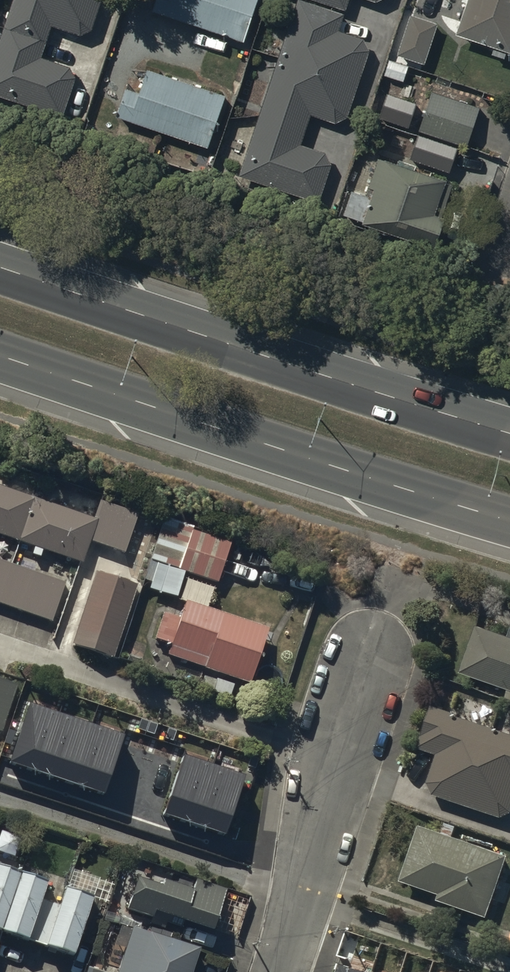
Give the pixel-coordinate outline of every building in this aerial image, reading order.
[(0,30),(0,92),(60,113),(72,77),(72,76),(72,75),(72,74),(72,73),(72,72),(72,71),(72,70),(71,70),(71,69),(71,68),(71,67),(70,67),(70,66),(70,65),(69,65),(69,64),(68,63),(68,62),(67,62),(39,52),(50,22),(76,31),(87,26),(97,0),(10,0),(0,30)] [(152,8),(242,38),(256,0),(154,0),(152,8)] [(236,171),(316,197),(331,159),(324,147),(301,139),(310,110),(334,118),(346,111),(367,45),(359,34),(337,27),(343,9),(317,0),(295,0),(236,171)] [(450,36),(449,38),(505,57),(509,44),(509,0),(463,0),(450,36)] [(437,25),(410,16),(397,56),(424,65),(437,25)] [(115,114),(205,145),(223,91),(146,65),(138,89),(125,85),(115,114)] [(479,108),(432,92),(419,131),(466,147),(479,108)] [(417,105),(387,95),(379,119),(409,129),(417,105)] [(457,149),(418,136),(410,160),(449,173),(457,149)] [(447,176),(378,151),(365,187),(352,183),(342,209),(436,243),(446,214),(435,210),(447,176)] [(0,492),(0,540),(82,569),(89,548),(124,560),(141,513),(100,499),(91,524),(0,492)] [(232,547),(166,523),(152,563),(159,565),(149,593),(175,603),(184,578),(216,590),(232,547)] [(0,566),(0,608),(51,626),(64,588),(0,566)] [(137,592),(96,577),(72,649),(111,662),(137,592)] [(180,626),(164,620),(155,644),(172,650),(168,660),(250,689),(267,637),(205,615),(213,593),(188,585),(181,604),(187,606),(180,626)] [(479,632),(461,678),(509,695),(509,643),(479,632)] [(0,685),(0,732),(14,690),(0,685)] [(103,794),(124,734),(31,702),(10,763),(103,794)] [(451,723),(453,717),(433,711),(418,753),(436,760),(428,789),(434,800),(500,823),(509,818),(509,741),(451,723)] [(246,774),(183,754),(163,814),(226,834),(246,774)] [(508,864),(420,833),(401,886),(441,900),(438,906),(487,923),(508,864)] [(0,866),(0,945),(26,954),(28,947),(45,953),(43,957),(73,967),(95,901),(66,891),(60,910),(40,903),(47,882),(0,866)] [(137,890),(128,918),(151,926),(150,929),(162,933),(164,924),(211,940),(224,895),(197,887),(194,897),(164,888),(161,897),(137,890)] [(132,934),(131,937),(119,933),(113,951),(123,954),(117,971),(194,971),(200,955),(132,934)]
